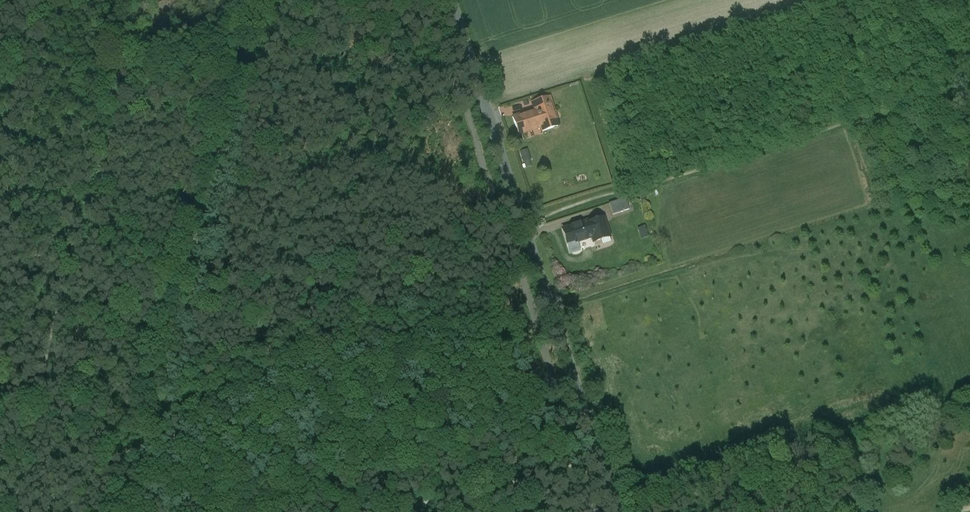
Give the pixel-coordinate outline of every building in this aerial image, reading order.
[(549,98),(533,103),(535,110),(551,105),(549,98)] [(535,110),(513,117),(519,135),(541,128),(543,132),(553,128),(549,114),(553,112),(551,105),(535,110)] [(626,198),(620,200),(623,212),(630,210),(626,198)] [(620,200),(609,204),(613,215),(623,212),(620,200)] [(588,221),(563,229),(570,253),(580,250),(578,243),(592,238),(594,242),(603,239),(602,236),(608,234),(603,219),(589,223),(588,221)] [(643,238),(651,236),(648,225),(640,228),(643,238)]
